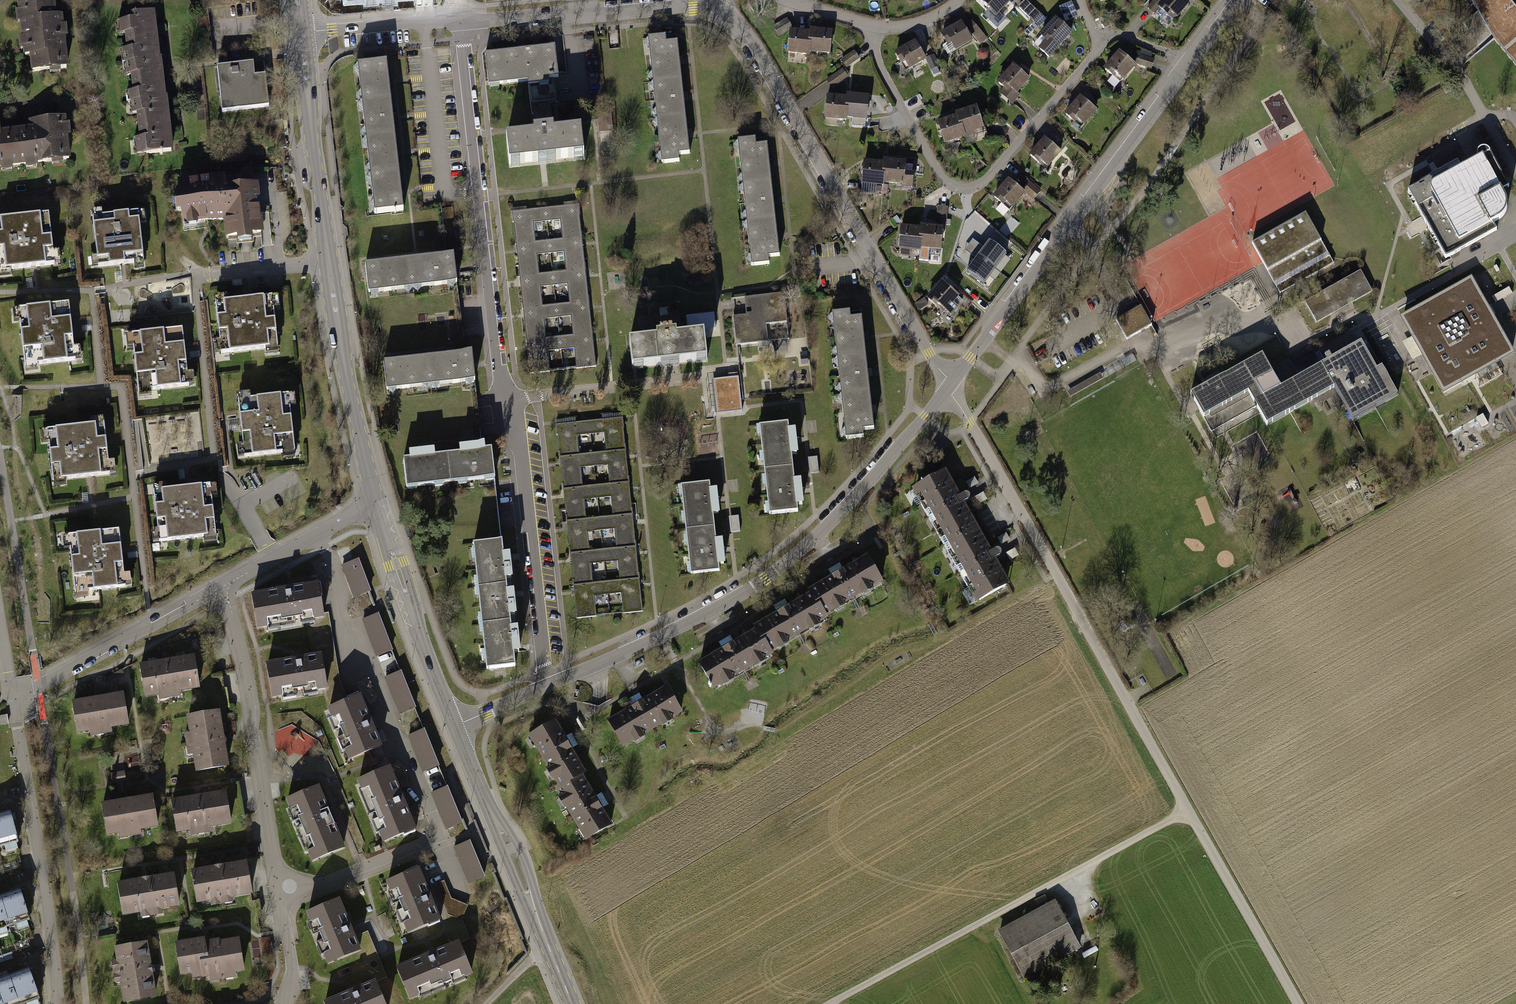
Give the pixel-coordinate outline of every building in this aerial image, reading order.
[(982,5),(998,19),(1015,0),(986,0),(982,5)] [(1038,24),(1045,16),(1028,0),(1026,0),(1019,7),(1038,24)] [(1147,7),(1169,26),(1176,17),(1177,18),(1189,3),(1185,0),(1153,0),(1147,7)] [(1509,0),(1472,0),(1494,40),(1515,67),(1515,8),(1509,0)] [(1067,21),(1079,16),(1073,3),(1062,9),(1067,21)] [(55,6),(20,10),(25,59),(32,58),(34,74),(67,71),(62,22),(56,22),(55,6)] [(128,22),(121,23),(122,35),(127,35),(129,51),(124,51),(126,64),(164,60),(158,13),(128,16),(128,22)] [(1054,16),(1031,41),(1049,57),(1072,32),(1054,16)] [(970,17),(947,30),(958,48),(981,35),(970,17)] [(810,32),(809,51),(829,53),(831,30),(811,29),(810,32)] [(809,51),(810,32),(791,30),(789,52),(809,53),(809,51)] [(664,34),(647,36),(652,78),(679,75),(675,40),(665,41),(664,34)] [(917,44),(899,53),(908,71),(926,62),(917,44)] [(563,46),(495,51),(498,87),(566,81),(563,46)] [(1119,49),(1104,67),(1112,74),(1107,81),(1115,88),(1120,81),(1122,83),(1138,65),(1119,49)] [(841,60),(847,68),(861,58),(856,50),(841,60)] [(1154,59),(1138,54),(1135,62),(1151,68),(1154,59)] [(164,60),(126,64),(127,77),(133,76),(135,93),(131,93),(132,104),(169,100),(164,60)] [(264,62),(224,66),(229,109),(277,105),(274,75),(265,76),(264,62)] [(388,62),(356,66),(359,102),(392,99),(388,62)] [(1013,62),(996,82),(1002,88),(998,93),(1012,105),(1020,96),(1017,93),(1031,77),(1013,62)] [(833,88),(850,77),(844,68),(827,79),(833,88)] [(679,75),(652,78),(656,121),(684,118),(679,75)] [(848,97),(846,117),(866,118),(868,96),(848,94),(848,97)] [(1081,94),(1064,114),(1081,128),(1097,108),(1081,94)] [(846,117),(848,97),(828,95),(827,117),(846,118),(846,117)] [(392,99),(359,102),(363,138),(395,135),(392,99)] [(169,100),(132,104),(134,116),(139,115),(142,140),(137,140),(139,157),(175,152),(169,100)] [(980,132),(973,108),(956,114),(963,137),(980,132)] [(963,137),(956,114),(939,119),(946,142),(963,137)] [(684,118),(656,121),(661,162),(679,160),(678,153),(688,152),(684,118)] [(33,131),(16,133),(20,168),(71,162),(66,120),(32,124),(33,131)] [(583,129),(512,135),(515,168),(585,163),(583,129)] [(20,168),(16,133),(0,135),(0,133),(0,170),(20,168)] [(395,135),(363,138),(366,175),(399,172),(395,135)] [(1045,135),(1028,155),(1045,169),(1061,150),(1045,135)] [(755,137),(737,139),(742,182),(770,179),(766,144),(756,145),(755,137)] [(1431,179),(1410,191),(1449,261),(1497,235),(1500,229),(1498,224),(1503,221),(1511,207),(1512,199),(1487,155),(1435,184),(1431,179)] [(885,163),(883,183),(903,184),(905,162),(885,160),(885,163)] [(883,183),(885,163),(865,161),(864,183),(883,184),(883,183)] [(399,172),(366,175),(370,211),(402,208),(399,172)] [(238,177),(181,182),(185,222),(232,218),(234,245),(269,242),(265,187),(239,189),(238,177)] [(1008,177),(991,197),(1008,211),(1025,191),(1008,177)] [(770,179),(742,182),(747,224),(775,221),(770,179)] [(582,237),(578,204),(559,206),(545,208),(546,220),(561,218),(563,239),(582,237)] [(939,204),(937,222),(948,223),(950,205),(939,204)] [(531,210),(512,212),(516,245),(535,243),(532,221),(546,220),(545,208),(531,210)] [(1305,212),(1251,242),(1280,293),(1334,263),(1305,212)] [(102,213),(89,214),(94,261),(89,261),(91,273),(133,268),(133,275),(147,273),(142,228),(146,227),(145,215),(102,219),(102,213)] [(0,220),(0,274),(61,266),(60,253),(52,255),(46,214),(0,220)] [(775,221),(747,224),(752,265),(770,263),(769,257),(779,256),(775,221)] [(922,228),(920,248),(940,249),(942,227),(922,225),(922,228)] [(920,248),(922,228),(902,227),(901,248),(920,250),(920,248)] [(585,269),(582,237),(563,239),(549,241),(550,253),(564,251),(567,272),(585,269)] [(535,243),(516,245),(519,277),(538,275),(536,254),(550,253),(549,241),(535,243)] [(989,241),(967,271),(983,284),(1006,254),(989,241)] [(458,286),(454,254),(410,259),(413,291),(458,286)] [(413,291),(410,259),(365,264),(369,296),(413,291)] [(589,302),(585,269),(567,272),(553,273),(554,285),(567,283),(570,304),(589,302)] [(1372,291),(1360,270),(1304,301),(1316,322),(1372,291)] [(538,275),(519,277),(523,309),(542,307),(539,286),(554,285),(553,273),(538,275)] [(942,280),(928,295),(945,310),(959,294),(942,280)] [(1471,281),(1403,318),(1442,386),(1509,349),(1471,281)] [(784,293),(752,296),(754,313),(733,316),(736,345),(768,342),(766,324),(787,322),(784,293)] [(271,299),(217,305),(222,355),(276,350),(271,299)] [(593,334),(589,302),(570,304),(556,305),(557,317),(571,315),(573,336),(593,334)] [(66,303),(14,309),(21,368),(82,361),(80,346),(71,347),(66,303)] [(542,307),(523,309),(527,341),(545,339),(543,318),(557,317),(556,305),(542,307)] [(1140,305),(1117,318),(1127,339),(1153,325),(1140,305)] [(850,311),(832,313),(837,355),(865,352),(861,317),(851,318),(850,311)] [(708,317),(707,312),(687,316),(690,330),(717,325),(715,315),(708,317)] [(181,332),(124,337),(125,355),(130,355),(134,405),(153,403),(153,394),(195,391),(194,378),(185,379),(181,332)] [(596,366),(593,334),(573,336),(559,337),(561,349),(575,347),(577,368),(596,366)] [(661,344),(632,347),(635,376),(712,368),(710,341),(683,344),(682,335),(661,337),(661,344)] [(545,339),(527,341),(530,374),(549,371),(547,350),(561,349),(559,337),(545,339)] [(1263,355),(1192,394),(1217,435),(1260,411),(1268,423),(1335,386),(1355,419),(1399,392),(1383,365),(1378,367),(1363,341),(1321,362),(1312,350),(1291,361),(1300,376),(1282,387),(1263,355)] [(477,383),(474,352),(428,357),(432,388),(477,383)] [(865,352),(837,355),(842,397),(870,394),(865,352)] [(432,388),(428,357),(382,362),(386,393),(432,388)] [(741,377),(715,378),(717,413),(743,412),(741,377)] [(870,394),(842,397),(847,439),(865,437),(864,430),(874,429),(870,394)] [(296,397),(253,401),(252,395),(236,397),(242,447),(236,448),(237,462),(281,458),(281,464),(298,463),(293,414),(298,413),(296,397)] [(87,425),(39,430),(41,446),(46,445),(51,487),(62,486),(62,481),(116,475),(114,462),(109,462),(103,417),(87,419),(87,425)] [(625,450),(621,417),(602,419),(588,421),(589,433),(604,431),(606,452),(625,450)] [(574,423),(555,425),(559,458),(577,456),(575,434),(589,433),(588,421),(574,423)] [(759,427),(764,471),(793,467),(788,423),(759,427)] [(494,481),(491,450),(447,455),(450,486),(494,481)] [(628,482),(625,450),(606,452),(592,454),(593,466),(607,464),(610,485),(628,482)] [(577,456),(559,458),(562,490),(581,488),(579,467),(593,466),(592,454),(577,456)] [(450,486),(447,455),(403,459),(406,491),(450,486)] [(764,471),(770,515),(799,512),(793,467),(764,471)] [(952,472),(924,487),(956,543),(984,527),(952,472)] [(632,515),(628,482),(610,485),(595,486),(597,498),(610,496),(613,517),(632,515)] [(680,485),(686,530),(713,526),(708,482),(680,485)] [(165,484),(150,486),(156,529),(151,529),(153,546),(202,539),(203,546),(217,544),(210,498),(217,497),(215,483),(166,490),(165,484)] [(581,488),(562,490),(566,522),(584,520),(582,499),(597,498),(595,486),(581,488)] [(635,547),(632,515),(613,517),(599,518),(600,530),(614,528),(616,549),(635,547)] [(584,520),(566,522),(569,554),(588,552),(585,531),(600,530),(599,518),(584,520)] [(686,530),(691,574),(719,570),(713,526),(686,530)] [(984,527),(956,543),(987,599),(1015,583),(984,527)] [(118,530),(62,536),(64,551),(68,552),(73,596),(131,590),(130,575),(122,576),(118,530)] [(503,542),(471,545),(475,586),(507,583),(503,542)] [(639,578),(635,547),(616,549),(602,550),(604,562),(617,560),(620,580),(639,578)] [(588,552),(569,554),(573,585),(592,583),(590,563),(604,562),(602,550),(588,552)] [(811,593),(825,616),(883,580),(867,555),(810,591),(811,593)] [(339,566),(355,606),(373,599),(357,559),(339,566)] [(643,612),(639,578),(620,580),(606,582),(608,595),(621,593),(623,614),(643,612)] [(318,581),(249,592),(255,629),(324,618),(318,581)] [(592,583),(573,585),(577,619),(595,617),(593,596),(608,595),(606,582),(592,583)] [(507,583),(475,586),(479,627),(511,625),(507,583)] [(755,627),(756,629),(771,653),(827,619),(825,616),(811,593),(755,627)] [(364,629),(380,669),(398,662),(382,622),(364,629)] [(511,625),(479,627),(482,669),(514,666),(511,625)] [(771,655),(771,653),(756,629),(698,665),(714,690),(771,655)] [(319,651),(263,661),(270,697),(325,687),(319,651)] [(197,657),(149,661),(151,694),(199,690),(197,657)] [(382,678),(398,719),(415,712),(399,671),(382,678)] [(667,687),(609,721),(625,748),(682,714),(667,687)] [(383,744),(358,688),(321,705),(345,760),(383,744)] [(224,710),(193,716),(203,771),(234,765),(224,710)] [(98,711),(53,717),(57,748),(102,742),(98,711)] [(557,719),(529,734),(557,786),(585,771),(557,719)] [(275,742),(310,760),(320,739),(286,721),(275,742)] [(403,734),(419,775),(437,768),(421,727),(403,734)] [(390,762),(352,777),(378,843),(416,828),(390,762)] [(585,771),(557,786),(586,838),(613,823),(585,771)] [(317,783),(280,799),(308,862),(344,846),(317,783)] [(223,786),(176,795),(182,827),(229,819),(223,786)] [(461,820),(446,786),(430,793),(446,827),(461,820)] [(159,800),(111,803),(114,836),(161,833),(159,800)] [(0,814),(0,847),(17,843),(8,812),(0,814)] [(482,875),(467,841),(451,848),(467,882),(482,875)] [(247,862),(199,871),(205,903),(252,895),(247,862)] [(417,863),(378,880),(403,937),(442,920),(417,863)] [(178,874),(125,881),(130,914),(182,906),(178,874)] [(0,897),(0,929),(29,920),(20,891),(0,897)] [(339,893),(302,908),(324,963),(361,949),(339,893)] [(1081,947),(1056,898),(998,928),(1024,978),(1081,947)] [(457,936),(391,964),(407,1001),(473,973),(457,936)] [(240,940),(192,943),(194,976),(242,973),(240,940)] [(151,942),(119,948),(130,1002),(161,996),(151,942)] [(0,980),(0,985),(7,1003),(28,1003),(39,1000),(28,969),(0,980)] [(319,1000),(320,1003),(385,1003),(374,977),(319,1000)]
